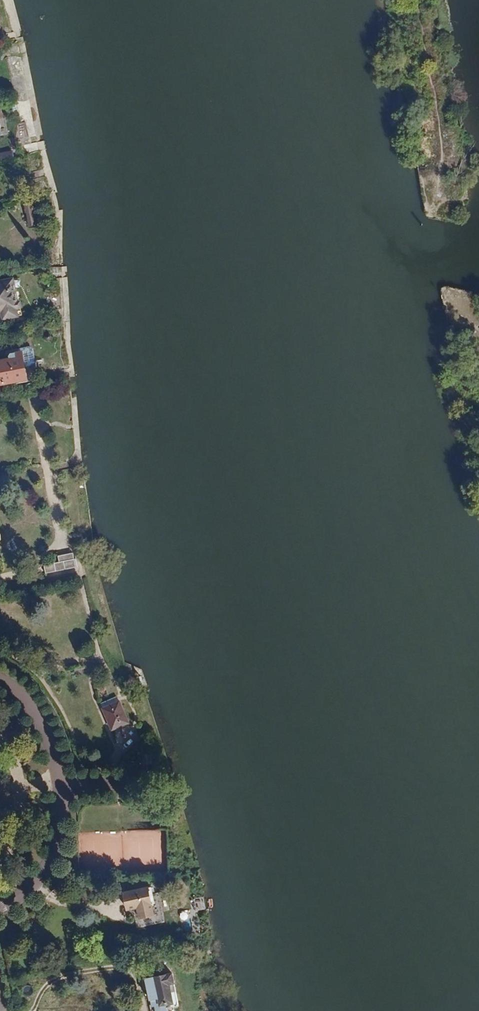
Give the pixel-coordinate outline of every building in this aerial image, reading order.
[(27,122),(18,123),(18,137),(28,137),(27,122)] [(34,209),(27,210),(31,232),(38,231),(34,209)] [(19,294),(17,283),(0,287),(0,318),(6,317),(7,323),(21,320),(19,312),(24,312),(20,294),(19,294)] [(12,361),(0,364),(0,387),(17,384),(16,382),(29,380),(28,369),(32,368),(35,364),(33,355),(29,353),(14,356),(12,358),(12,361)] [(45,568),(47,575),(79,568),(75,554),(64,556),(65,563),(45,568)] [(130,727),(113,731),(118,752),(135,748),(130,727)] [(128,918),(138,916),(138,918),(152,916),(150,906),(153,905),(152,896),(124,901),(128,918)] [(156,1007),(157,1010),(168,1010),(166,1005),(179,1003),(173,974),(143,980),(145,990),(150,989),(153,1007),(156,1007)]
